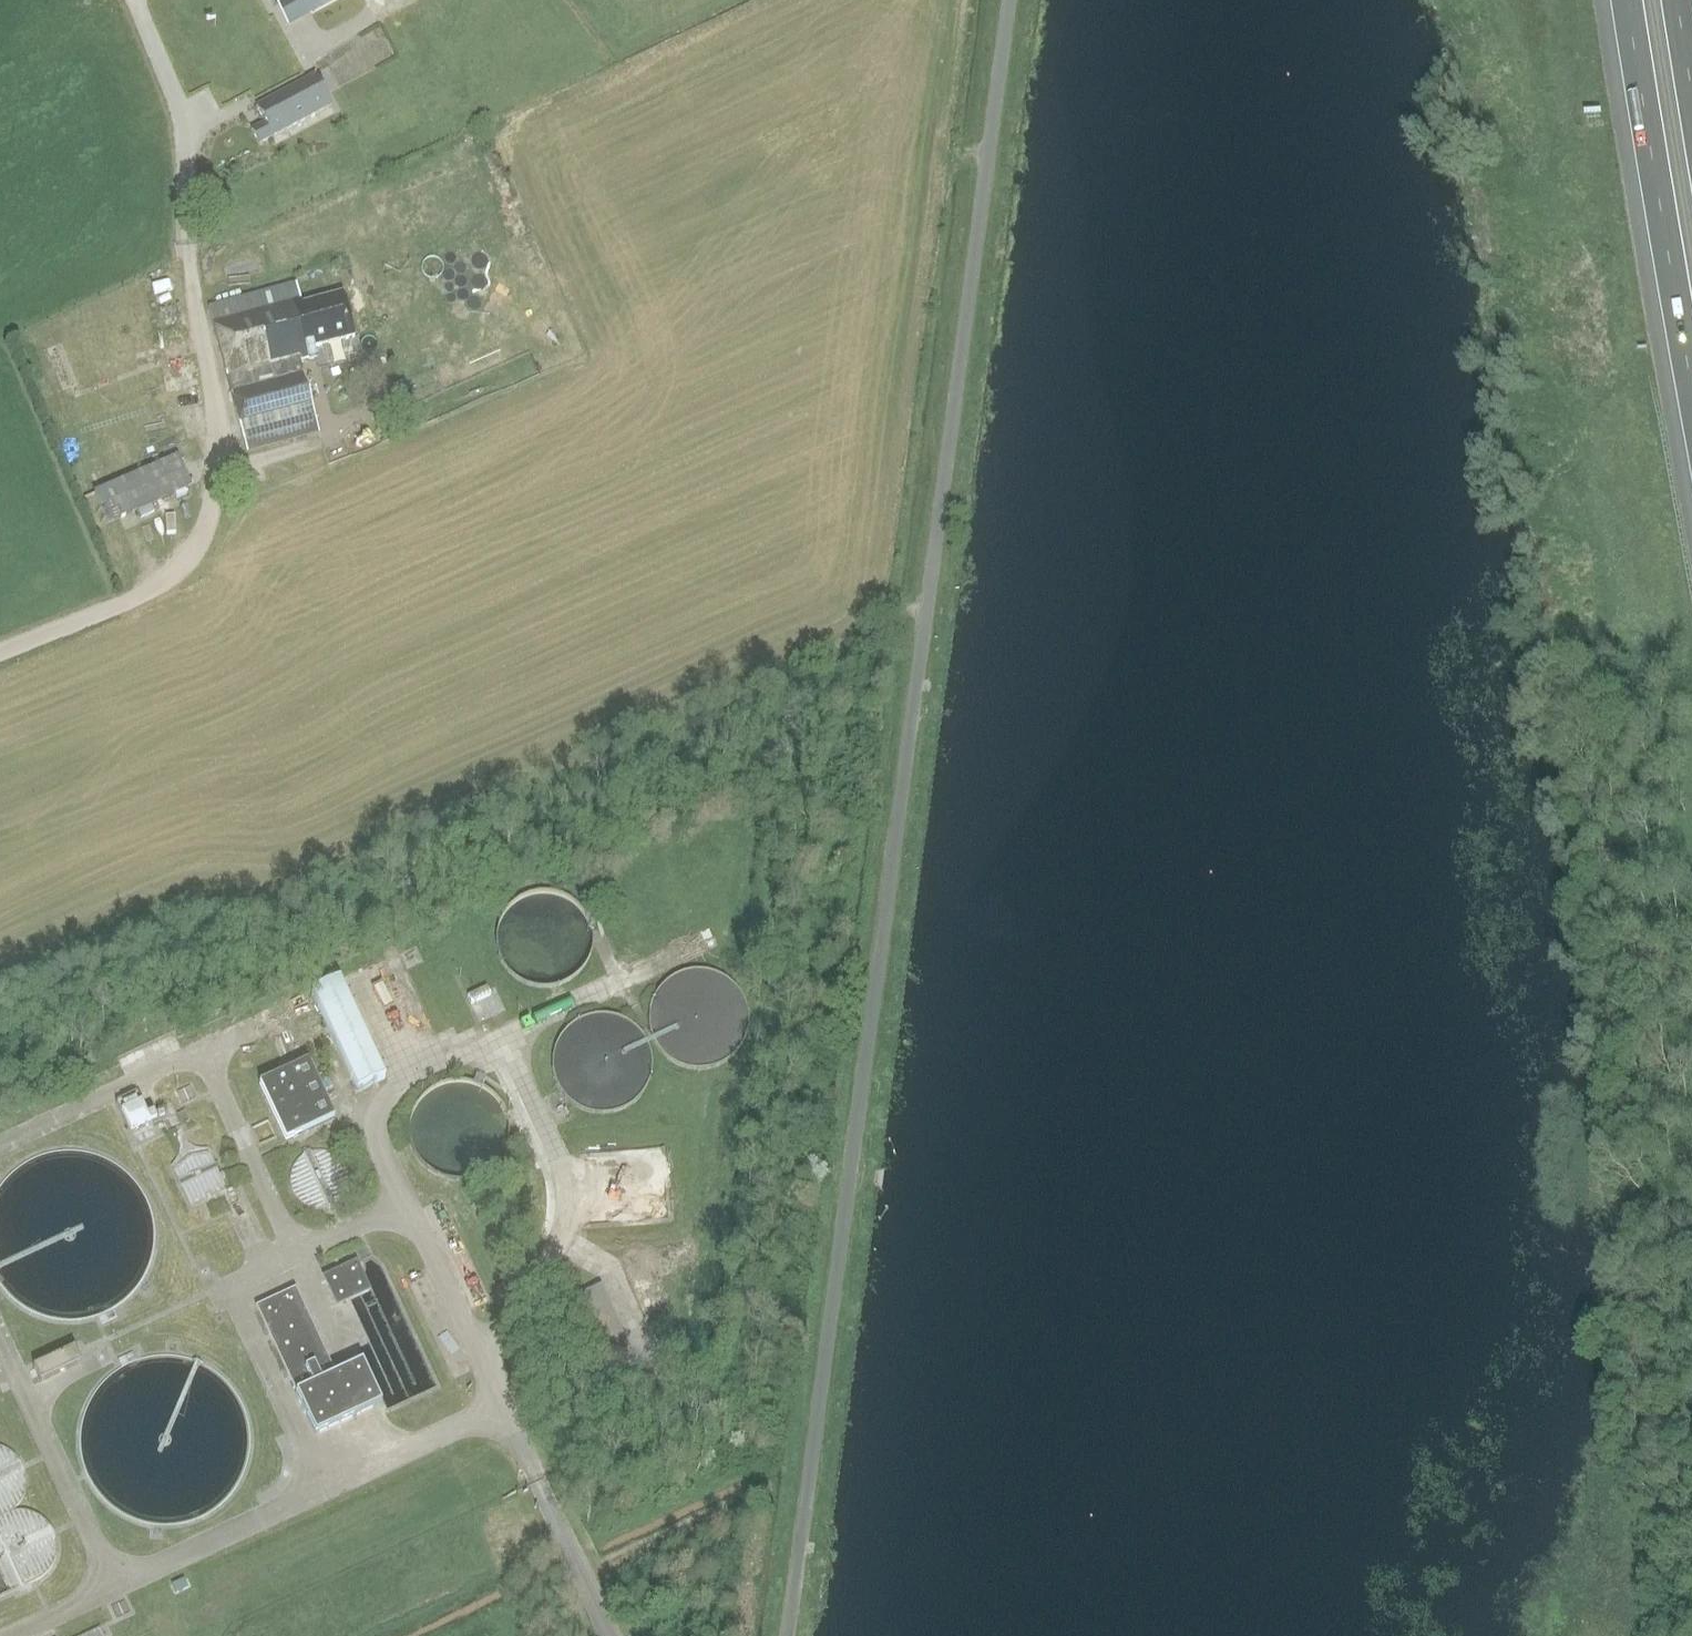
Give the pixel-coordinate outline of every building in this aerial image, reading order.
[(288,26),(336,0),(274,0),(288,26)] [(260,145),(332,107),(315,76),(256,107),(266,123),(252,130),(260,145)] [(314,348),(355,337),(344,294),(303,305),(297,284),(209,309),(247,452),(319,432),(300,360),(309,358),(309,360),(317,357),(314,348)] [(94,493),(107,524),(191,488),(178,456),(94,493)] [(312,993),(357,1090),(384,1077),(339,980),(312,993)] [(485,1017),(505,1008),(495,985),(474,994),(485,1017)] [(286,1141),(310,1129),(335,1118),(308,1061),(259,1083),(286,1141)] [(117,1104),(129,1132),(129,1134),(127,1135),(134,1152),(162,1140),(159,1133),(166,1130),(168,1135),(185,1128),(184,1125),(189,1123),(185,1113),(176,1117),(172,1107),(147,1117),(137,1095),(117,1104)] [(193,1201),(230,1189),(223,1168),(187,1180),(193,1201)] [(368,1290),(356,1263),(325,1278),(338,1304),(368,1290)] [(576,1296),(609,1372),(635,1361),(602,1285),(576,1296)] [(334,1376),(326,1360),(295,1291),(259,1308),(291,1376),(293,1376),(300,1392),(296,1394),(315,1436),(382,1405),(363,1363),(334,1376)]
